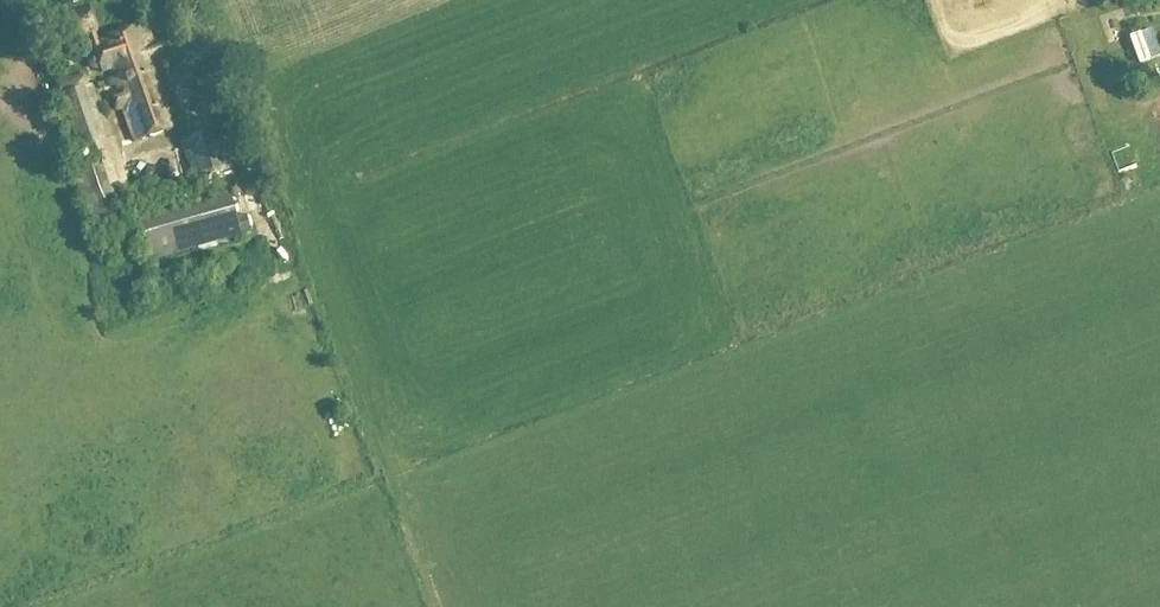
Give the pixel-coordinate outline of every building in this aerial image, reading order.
[(61,21),(69,43),(88,37),(93,50),(94,50),(102,74),(110,71),(135,142),(176,128),(160,83),(165,81),(145,26),(100,41),(102,46),(100,47),(95,35),(99,33),(91,10),(61,21)] [(149,24),(159,53),(174,47),(165,19),(149,24)] [(72,152),(111,140),(91,87),(55,99),(72,152)] [(215,132),(182,144),(196,182),(229,170),(215,132)] [(225,187),(141,212),(130,214),(144,264),(250,234),(245,217),(235,220),(225,187)]
